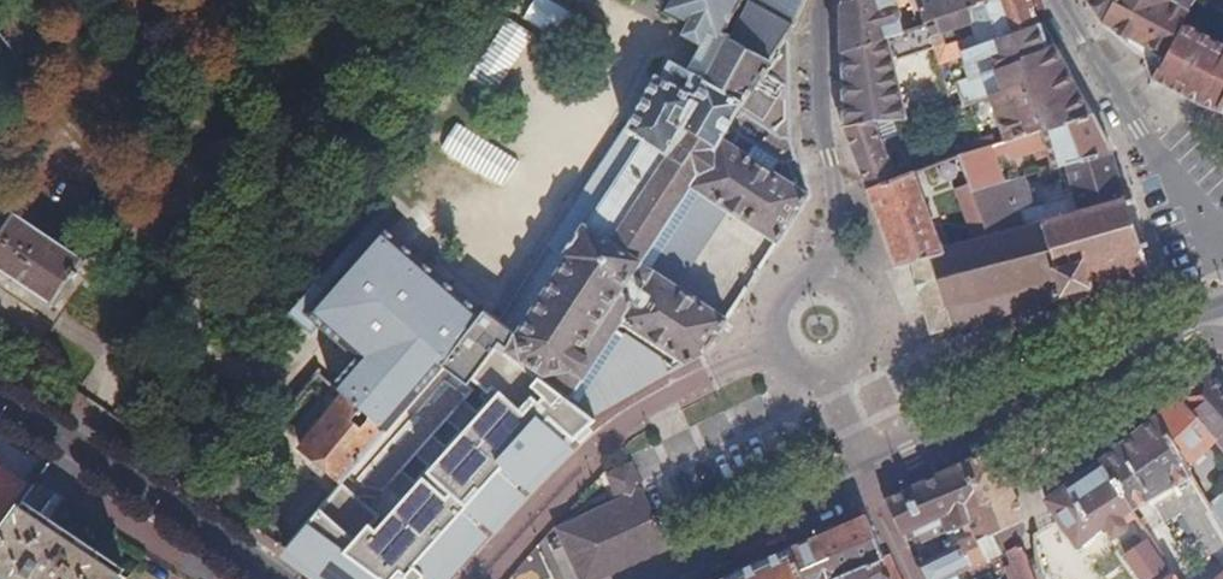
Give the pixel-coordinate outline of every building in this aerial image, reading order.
[(332,387),(340,393),(346,399),(365,416),(373,422),(387,435),(389,437),(446,370),(471,388),(472,386),(480,376),(502,348),(598,419),(622,405),(586,381),(618,331),(623,322),(679,359),(689,366),(710,354),(730,321),(675,286),(645,266),(693,190),(779,245),(811,197),(792,142),(791,98),(791,37),(795,33),(809,0),(680,0),(671,15),(691,25),(685,36),(704,46),(709,35),(721,41),(723,38),(728,41),(697,98),(658,77),(630,128),(550,247),(568,260),(559,274),(557,273),(555,277),(557,278),(545,294),(543,294),(542,297),(543,298),(533,314),(531,314),(529,317),(531,318),(521,334),(489,309),(487,311),(382,229),(304,317),(355,360),(332,387)] [(526,23),(567,40),(578,12),(548,0),(536,0),(526,23)] [(665,12),(671,15),(680,0),(671,0),(665,12)] [(914,21),(902,21),(904,15),(899,11),(896,0),(875,0),(843,8),(844,32),(845,55),(927,26),(935,48),(943,72),(945,80),(948,87),(958,84),(961,96),(963,95),(967,107),(991,98),(992,101),(1013,94),(1007,69),(1023,64),(1022,59),(1054,47),(1042,24),(1038,24),(1028,0),(923,0),(917,2),(923,19),(914,21)] [(1103,23),(1116,0),(1087,0),(1087,1),(1103,23)] [(1156,69),(1182,23),(1189,12),(1170,2),(1171,0),(1116,0),(1103,23),(1132,48),(1156,69)] [(502,89),(530,36),(506,23),(478,76),(502,89)] [(1216,111),(1222,99),(1222,45),(1182,23),(1156,69),(1152,78),(1181,95),(1195,103),(1216,111)] [(845,89),(845,130),(877,123),(896,121),(930,119),(936,117),(929,93),(902,98),(894,61),(935,48),(927,26),(845,55),(845,89)] [(1073,81),(1054,47),(1022,59),(1023,64),(1007,69),(1013,94),(992,101),(1006,142),(1045,131),(1046,134),(1094,118),(1073,81)] [(945,80),(943,72),(935,75),(937,82),(945,80)] [(951,99),(961,96),(958,84),(948,87),(951,99)] [(936,117),(955,111),(951,99),(948,87),(929,93),(936,117)] [(955,111),(967,107),(963,95),(961,96),(951,99),(955,111)] [(1102,133),(1094,118),(1046,134),(1045,131),(1006,142),(993,147),(995,155),(1015,149),(1018,156),(1049,148),(1056,170),(1058,169),(1067,166),(1113,152),(1102,133)] [(877,123),(887,150),(891,138),(901,135),(896,121),(877,123)] [(869,192),(898,180),(887,150),(877,123),(845,130),(858,163),(869,192)] [(507,183),(519,153),(454,128),(442,158),(507,183)] [(995,155),(993,147),(961,156),(973,188),(975,194),(1006,184),(995,155)] [(1119,175),(1113,152),(1067,166),(1077,197),(1067,200),(1072,217),(1126,201),(1119,175)] [(882,223),(900,269),(913,264),(944,255),(943,252),(923,198),(928,196),(927,191),(921,193),(914,174),(898,180),(869,192),(882,223)] [(1133,199),(1126,201),(1072,217),(1067,200),(1021,213),(1012,183),(1006,184),(975,194),(990,239),(978,243),(943,252),(944,255),(913,264),(918,283),(932,335),(1065,299),(1065,301),(1069,300),(1069,297),(1071,297),(1072,299),(1084,295),(1084,293),(1087,293),(1087,294),(1096,291),(1095,289),(1118,283),(1119,288),(1122,288),(1121,282),(1147,274),(1148,279),(1154,278),(1144,249),(1151,246),(1149,242),(1147,242),(1141,226),(1134,205),(1135,204),(1133,199)] [(990,239),(975,194),(973,188),(959,192),(978,243),(990,239)] [(718,220),(773,256),(779,245),(693,190),(645,266),(675,286),(718,220)] [(82,263),(13,217),(0,236),(0,272),(53,307),(70,280),(74,282),(78,276),(75,273),(82,263)] [(586,381),(622,405),(689,366),(679,359),(673,367),(667,371),(663,361),(618,331),(586,381)] [(480,376),(501,393),(381,530),(376,526),(384,517),(378,511),(384,490),(387,493),(477,390),(472,386),(471,388),(446,370),(389,437),(387,435),(345,485),(288,551),(326,578),(439,578),(490,523),(497,530),(539,478),(574,447),(567,441),(572,436),(579,442),(600,422),(598,419),(502,348),(480,376)] [(1209,369),(1193,384),(1179,397),(1222,445),(1222,384),(1209,369)] [(336,397),(343,403),(346,399),(340,393),(336,397)] [(1179,397),(1172,404),(1157,417),(1188,468),(1213,445),(1219,452),(1222,449),(1222,445),(1179,397)] [(305,451),(345,485),(387,435),(373,422),(362,432),(353,424),(359,416),(363,419),(365,416),(346,399),(343,403),(305,451)] [(1188,468),(1157,417),(1144,428),(1115,451),(1102,462),(1133,512),(1150,501),(1153,507),(1158,506),(1168,523),(1208,501),(1188,468)] [(973,570),(1021,547),(1028,533),(1027,521),(994,451),(987,455),(947,474),(915,490),(889,502),(908,544),(946,524),(950,533),(957,530),(959,534),(952,538),(957,549),(962,546),(973,570)] [(1133,512),(1102,462),(1048,502),(1061,522),(1079,547),(1097,536),(1107,529),(1113,539),(1117,540),(1126,534),(1129,531),(1128,527),(1122,519),(1133,512)] [(585,578),(603,578),(672,549),(651,503),(635,468),(613,478),(624,502),(562,531),(570,548),(557,554),(562,566),(576,560),(585,578)] [(23,486),(0,470),(0,518),(23,486)] [(1211,506),(1218,519),(1222,514),(1222,495),(1211,506)] [(0,532),(0,578),(111,578),(17,510),(0,532)] [(891,557),(885,559),(869,517),(855,523),(816,540),(792,552),(803,578),(900,578),(891,557)] [(1166,570),(1148,543),(1127,557),(1141,578),(1152,578),(1166,570)] [(1031,561),(1029,557),(1021,547),(973,570),(962,546),(957,549),(920,568),(925,578),(960,578),(962,578),(990,578),(1009,569),(1012,578),(1037,578),(1031,561)] [(792,552),(760,564),(729,578),(803,578),(792,552)]
